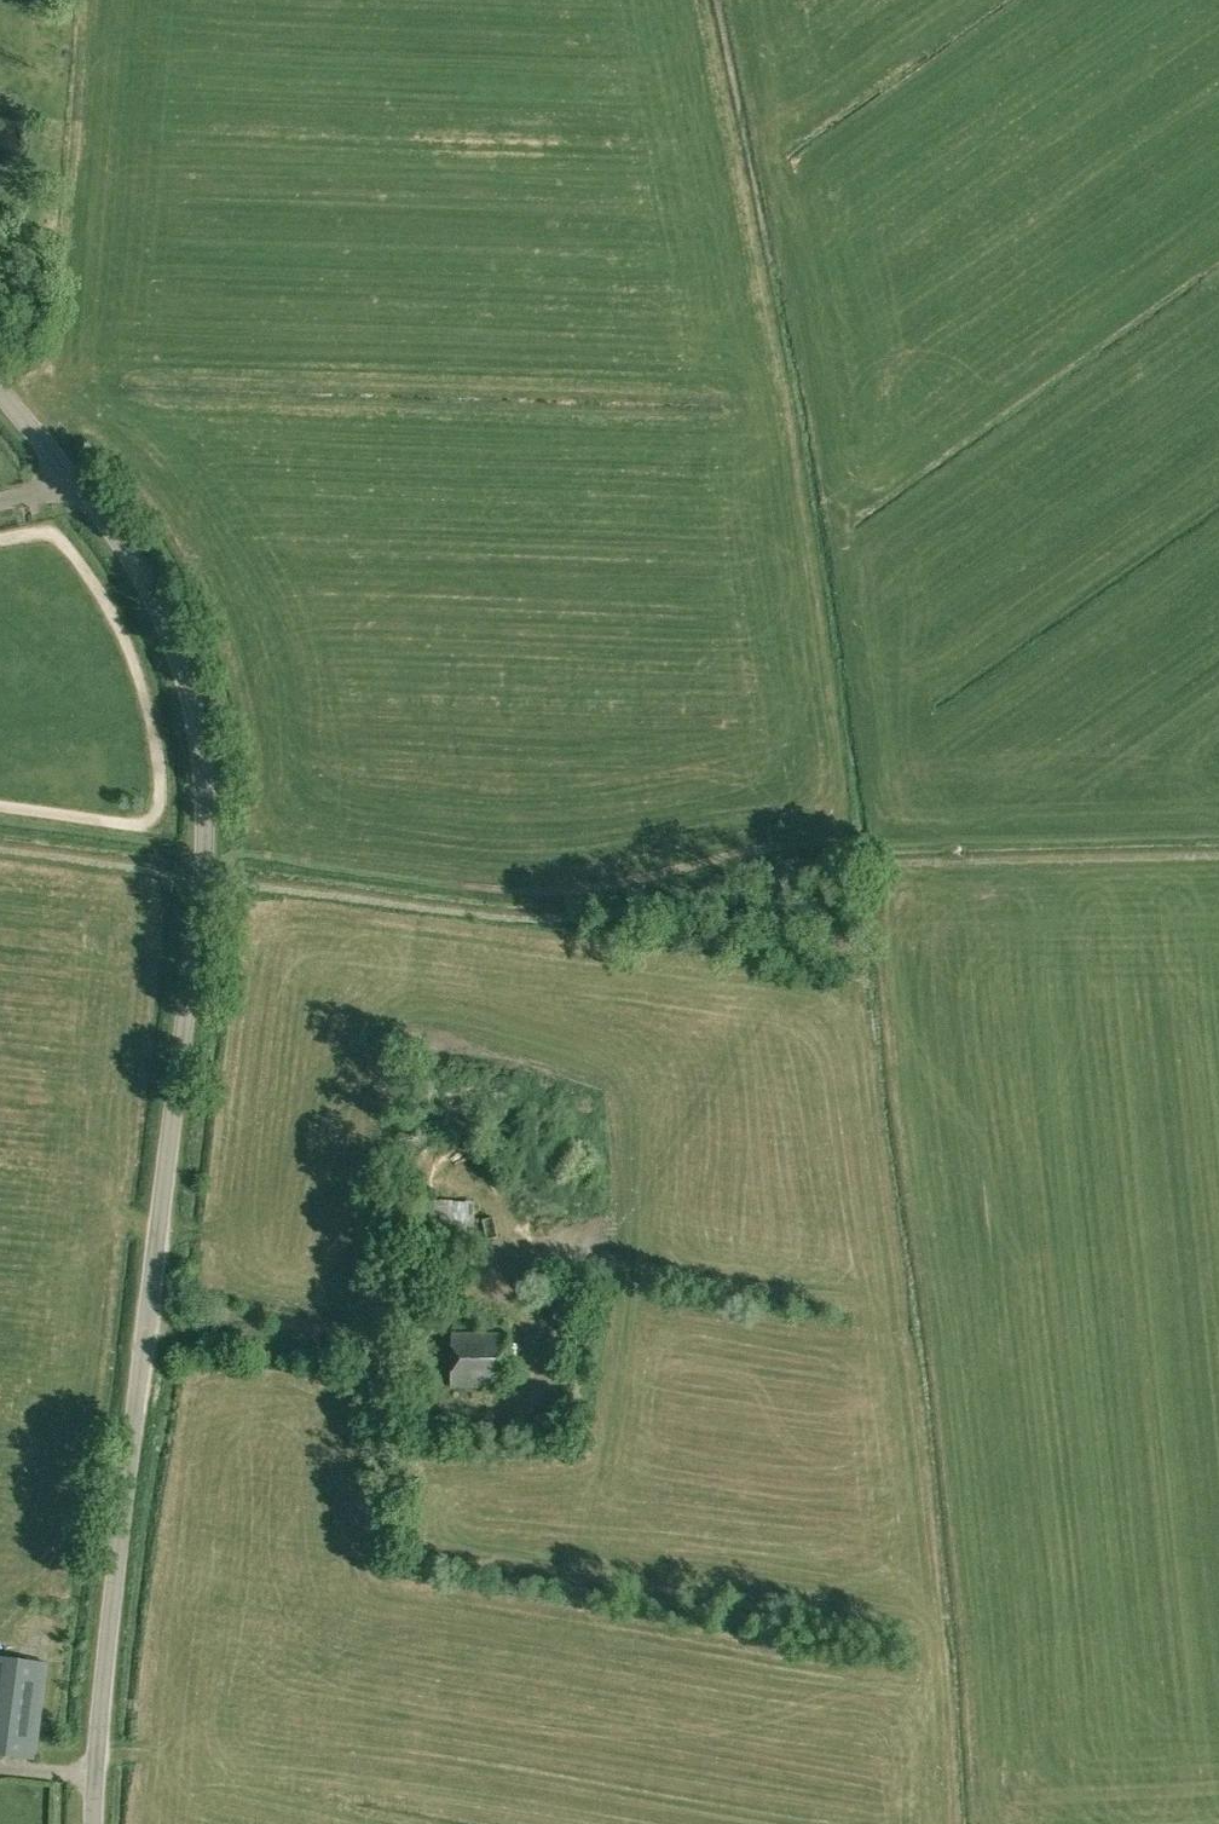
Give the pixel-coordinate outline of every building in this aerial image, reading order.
[(451,1385),(507,1386),(508,1333),(452,1332),(451,1385)] [(35,1759),(49,1662),(0,1655),(0,1755),(35,1759)]
